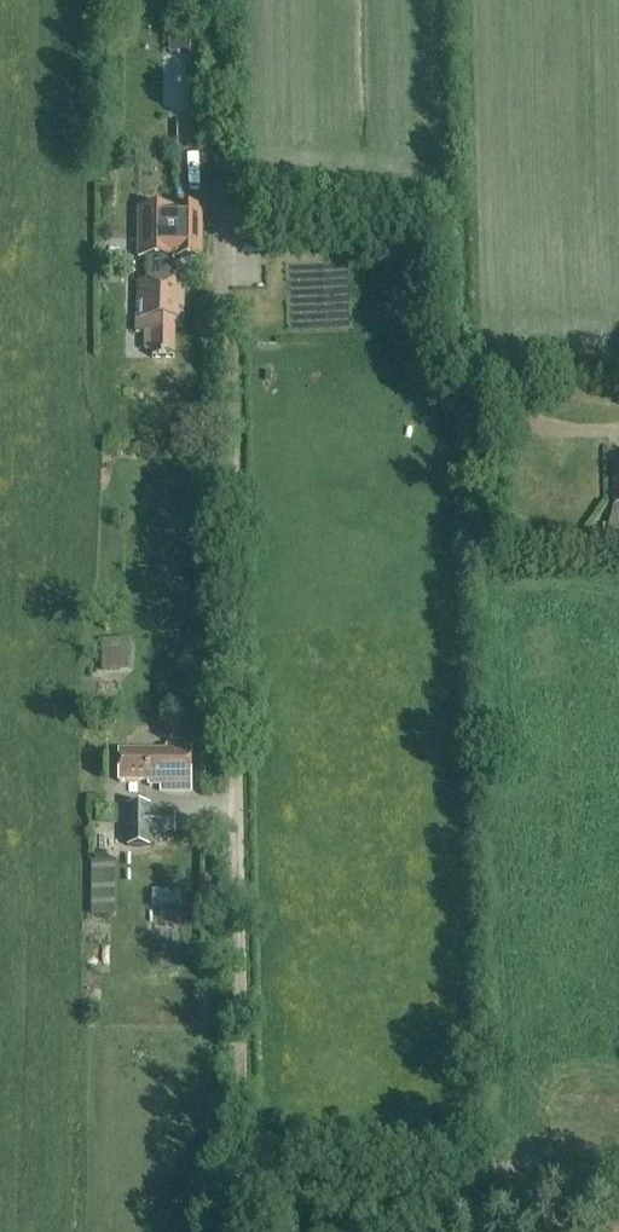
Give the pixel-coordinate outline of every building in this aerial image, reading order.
[(137,283),(136,333),(145,334),(145,351),(152,351),(152,359),(174,359),(174,329),(183,329),(184,283),(172,283),(172,259),(202,259),(202,211),(193,211),(139,210),(139,259),(146,259),(146,283),(137,283)] [(611,518),(608,531),(618,530),(618,506),(616,506),(611,518)] [(618,549),(618,530),(608,531),(608,549),(618,549)] [(132,674),(132,642),(101,642),(101,673),(132,674)] [(190,793),(191,748),(165,747),(165,753),(119,753),(118,784),(147,784),(147,788),(160,788),(159,793),(190,793)] [(150,849),(150,836),(175,836),(174,815),(150,815),(150,807),(127,807),(126,848),(150,849)] [(118,916),(119,862),(96,861),(95,916),(118,916)] [(156,904),(183,905),(184,891),(157,890),(156,904)]
